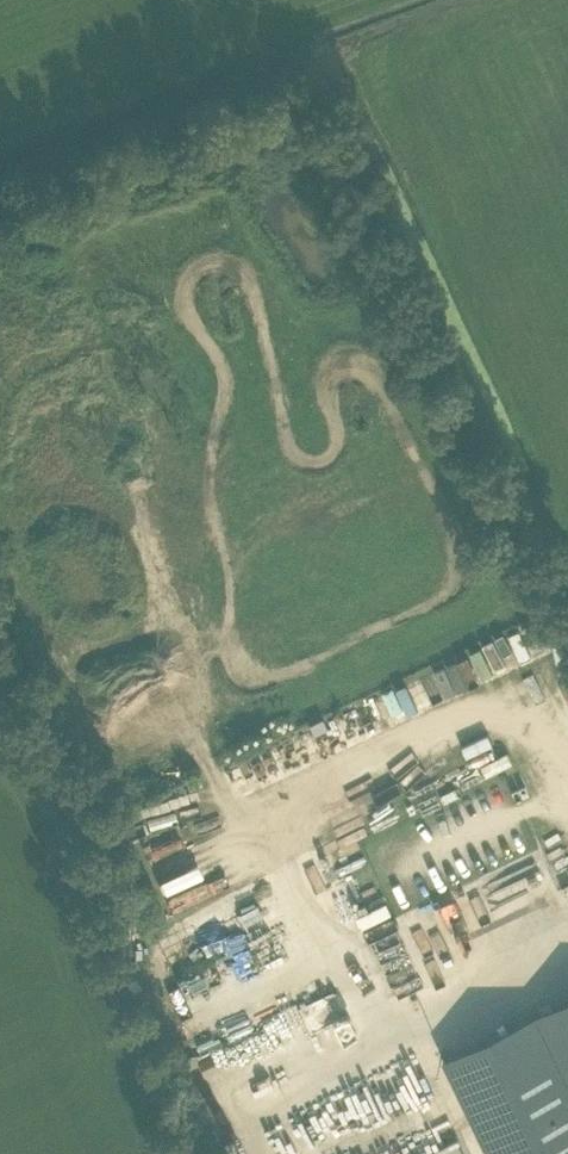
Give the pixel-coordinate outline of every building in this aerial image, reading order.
[(396,689),(401,714),(425,709),(420,684),(396,689)] [(445,1060),(467,1106),(490,1153),(567,1153),(567,1001),(445,1060)]
